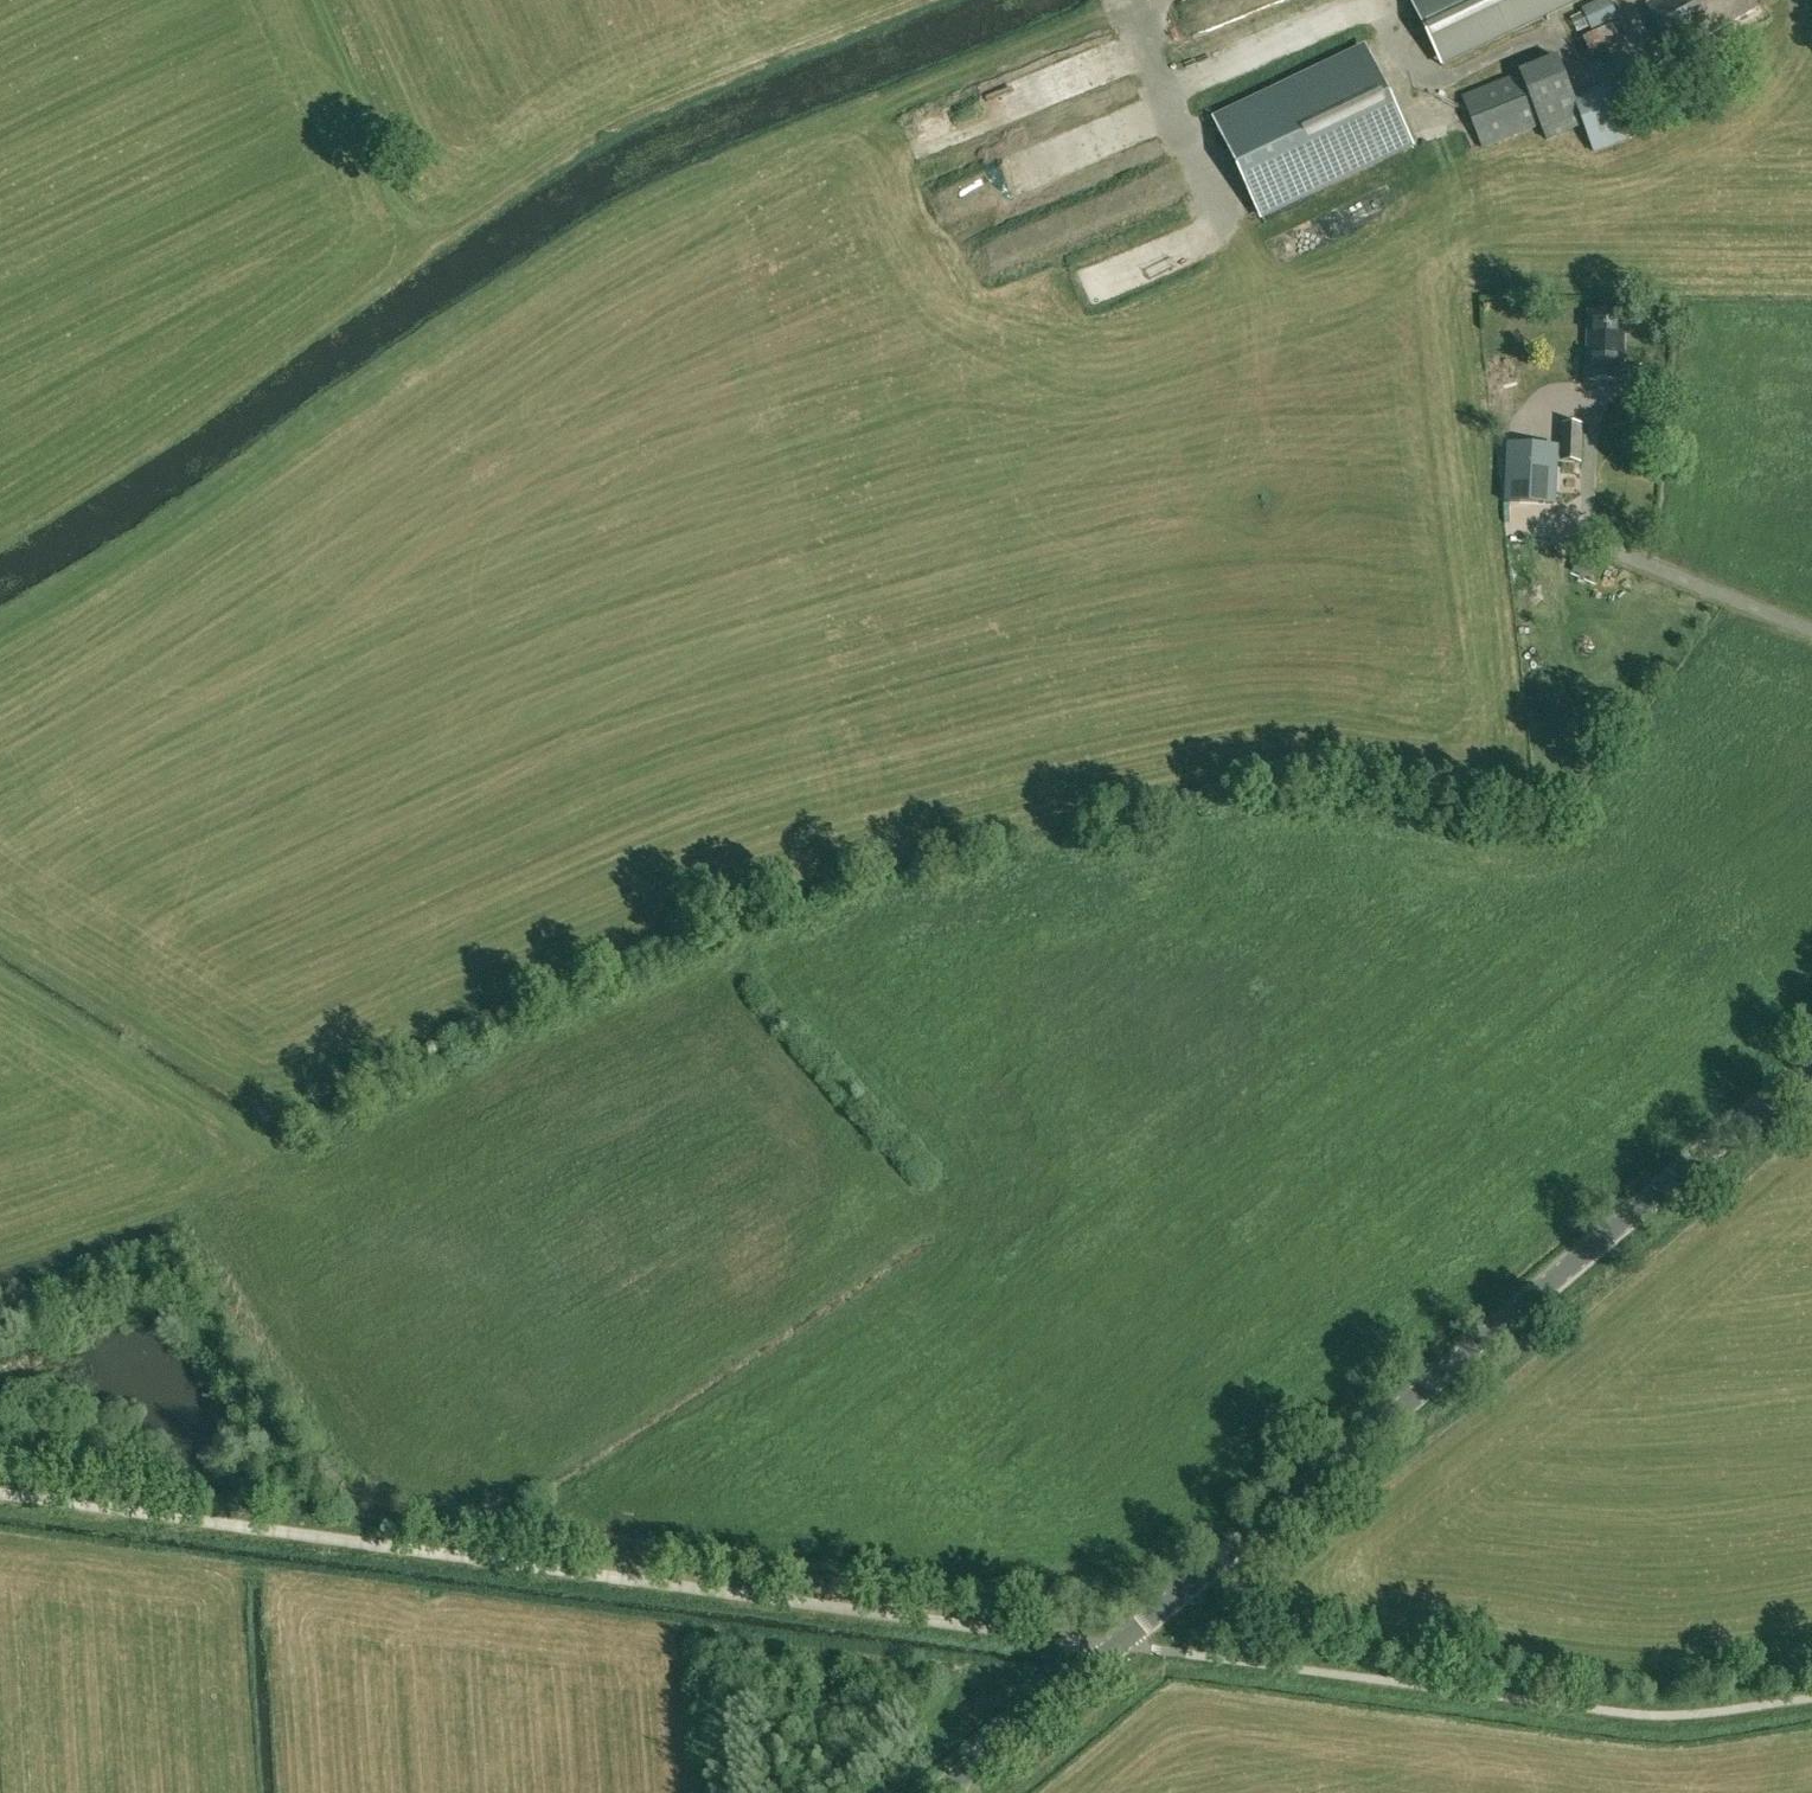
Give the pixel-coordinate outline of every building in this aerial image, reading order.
[(1412,2),(1442,67),(1582,0),(1416,0),(1412,2)] [(1592,31),(1619,18),(1611,0),(1601,0),(1583,8),(1585,12),(1571,18),(1578,32),(1590,26),(1592,31)] [(1758,8),(1753,0),(1655,0),(1647,4),(1674,54),(1758,8)] [(1593,57),(1622,43),(1613,24),(1585,37),(1593,57)] [(1365,47),(1214,118),(1261,218),(1412,147),(1365,47)] [(1547,139),(1585,124),(1597,153),(1650,132),(1639,106),(1671,97),(1664,73),(1631,83),(1629,79),(1576,100),(1560,58),(1464,95),(1484,148),(1541,126),(1547,139)] [(911,123),(923,154),(973,136),(961,105),(911,123)] [(1623,381),(1624,312),(1589,311),(1587,380),(1623,381)] [(1562,423),(1561,461),(1582,462),(1584,424),(1562,423)] [(1560,461),(1561,448),(1511,445),(1507,505),(1557,509),(1560,461)]
